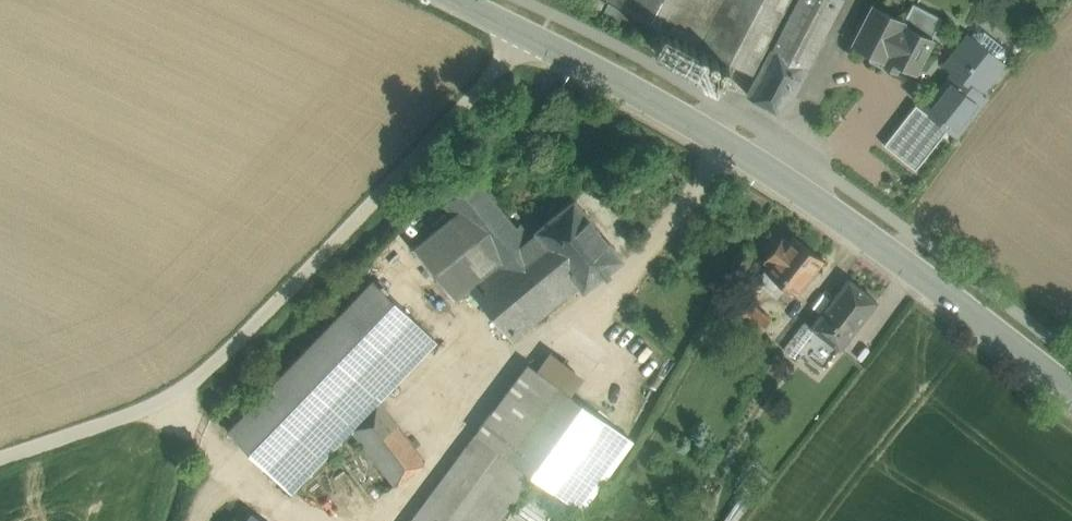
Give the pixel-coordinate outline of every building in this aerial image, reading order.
[(662,26),(699,45),(722,0),(611,0),(662,26)] [(699,45),(734,64),(735,64),(757,75),(747,94),(782,113),(806,66),(841,0),(722,0),(699,45)] [(903,22),(872,6),(852,44),(872,54),(869,60),(883,68),(886,62),(899,68),(900,65),(916,72),(932,40),(931,40),(942,18),(913,3),(903,22)] [(699,45),(662,26),(651,47),(660,52),(659,53),(687,67),(698,45),(698,46),(699,45)] [(984,32),(974,33),(971,36),(970,35),(945,66),(954,74),(924,111),(947,129),(947,130),(955,136),(987,96),(981,92),(1004,63),(1003,61),(1006,58),(1004,48),(984,32)] [(734,64),(699,45),(698,46),(698,45),(687,67),(686,68),(722,86),(734,64)] [(918,106),(901,127),(899,125),(885,144),(904,159),(910,150),(923,160),(947,130),(947,129),(924,111),(918,106)] [(527,241),(475,178),(447,201),(456,212),(498,264),(527,241)] [(622,258),(574,198),(535,229),(538,232),(579,284),(583,289),(622,258)] [(456,212),(413,247),(456,301),(470,289),(469,288),(498,264),(456,212)] [(498,264),(469,288),(470,289),(512,340),(579,284),(538,232),(527,241),(498,264)] [(821,262),(789,240),(784,247),(778,243),(762,266),(768,271),(765,275),(783,288),(797,297),(821,262)] [(783,288),(765,275),(761,272),(754,281),(777,297),(783,288)] [(370,275),(230,431),(293,492),(335,449),(375,502),(424,464),(377,404),(438,340),(370,275)] [(848,280),(812,327),(840,349),(876,302),(848,280)] [(770,319),(750,302),(738,317),(758,334),(770,319)] [(595,383),(550,350),(536,369),(581,402),(595,383)] [(527,363),(474,433),(533,476),(582,511),(634,441),(581,402),(536,369),(527,363)] [(409,520),(501,520),(533,476),(474,433),(409,520)]
